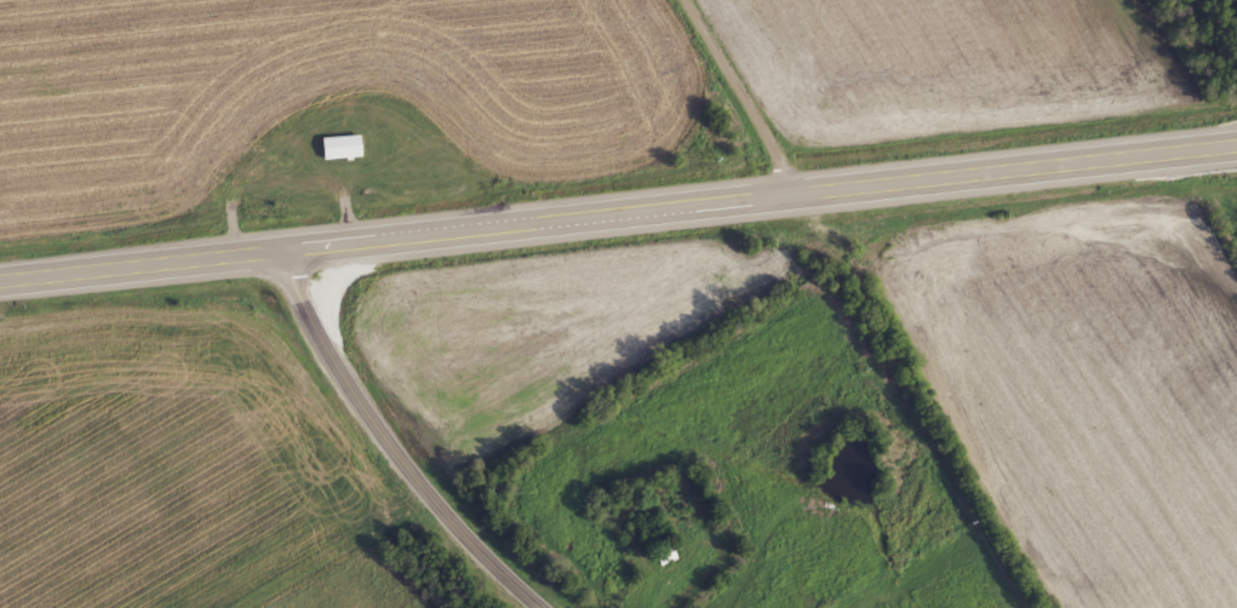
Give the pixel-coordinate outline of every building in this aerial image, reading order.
[(326,159),(365,158),(364,136),(326,137),(326,159)]
